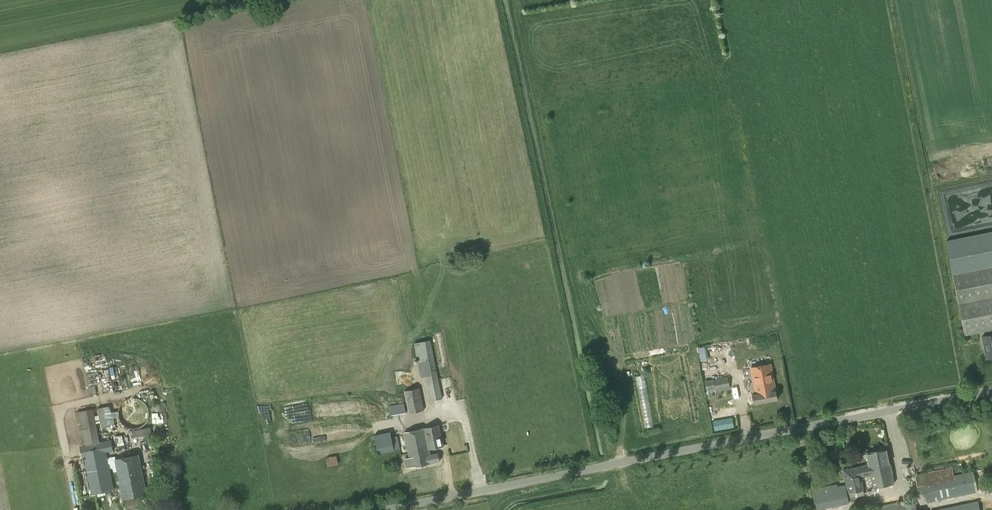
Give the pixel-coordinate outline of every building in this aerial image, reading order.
[(949,189),(950,195),(991,188),(991,182),(949,189)] [(959,305),(963,326),(965,335),(991,329),(991,299),(959,305)] [(982,336),(985,350),(987,359),(991,357),(991,334),(982,336)] [(442,399),(430,340),(414,343),(420,377),(427,376),(432,400),(442,399)] [(736,343),(715,344),(715,353),(737,352),(736,343)] [(701,345),(702,359),(710,358),(709,344),(701,345)] [(724,365),(712,366),(711,358),(704,359),(706,378),(725,376),(724,365)] [(775,390),(770,365),(751,368),(756,394),(752,395),(754,403),(777,399),(775,390)] [(638,375),(646,417),(653,415),(645,373),(638,375)] [(714,391),(730,388),(727,376),(704,381),(706,390),(714,388),(714,391)] [(409,413),(424,410),(419,388),(404,391),(409,413)] [(714,398),(716,408),(727,407),(726,397),(714,398)] [(135,429),(138,428),(140,428),(142,426),(144,425),(146,423),(148,421),(149,419),(149,416),(150,414),(149,411),(149,409),(148,407),(147,404),(145,402),(143,401),(141,400),(138,399),(136,398),(133,398),(131,398),(128,399),(126,400),(124,402),(122,404),(121,406),(120,408),(119,411),(119,413),(119,416),(120,418),(121,421),(122,423),(124,425),(126,426),(128,427),(130,428),(133,429),(135,429)] [(391,415),(406,412),(404,403),(389,406),(391,415)] [(100,441),(94,414),(93,408),(76,412),(85,456),(113,451),(111,439),(100,441)] [(430,454),(429,448),(443,445),(439,425),(404,432),(410,457),(405,458),(407,467),(411,466),(439,461),(438,453),(430,454)] [(397,434),(391,436),(394,449),(400,448),(397,434)] [(870,474),(873,487),(894,483),(887,449),(866,453),(868,464),(857,466),(858,470),(859,470),(860,476),(870,474)] [(146,493),(138,454),(115,459),(115,456),(88,461),(88,458),(83,459),(90,494),(114,489),(109,467),(117,466),(123,497),(146,493)] [(337,456),(326,458),(328,465),(338,463),(337,456)] [(873,487),(870,474),(860,476),(859,470),(858,470),(857,466),(843,469),(848,492),(863,489),(861,477),(870,475),(873,487)] [(928,502),(975,492),(971,472),(924,482),(928,502)] [(837,486),(837,484),(812,489),(817,509),(849,503),(845,484),(837,486)] [(978,500),(934,509),(980,509),(978,500)]
